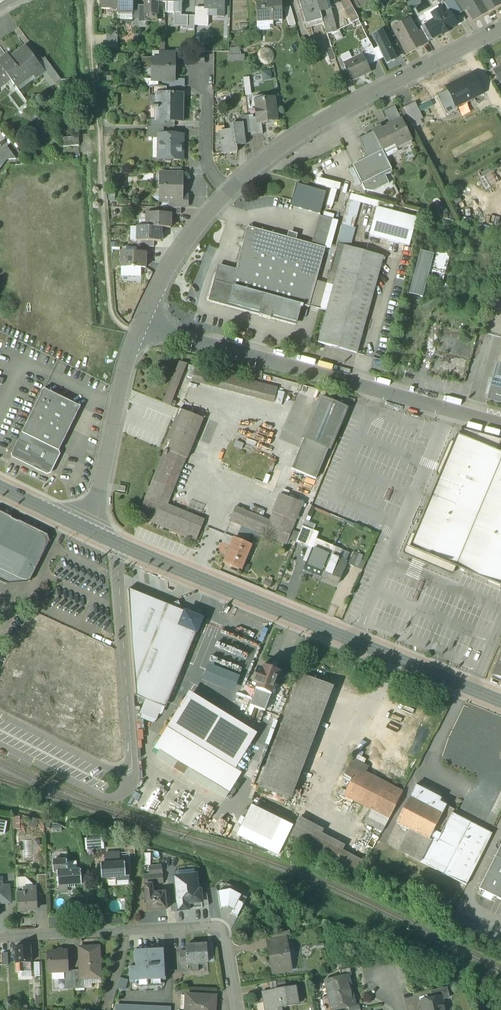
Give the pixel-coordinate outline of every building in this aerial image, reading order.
[(101,9),(118,10),(118,0),(101,0),(101,9)] [(118,10),(118,13),(132,14),(133,14),(133,5),(133,2),(134,2),(134,0),(118,0),(118,10)] [(149,2),(150,2),(150,4),(149,13),(157,13),(157,2),(165,2),(165,0),(149,0),(149,2)] [(165,2),(174,3),(174,13),(181,13),(181,3),(181,0),(165,0),(165,2)] [(204,8),(217,8),(224,9),(224,0),(205,0),(204,8)] [(266,3),(256,4),(257,23),(257,22),(273,22),(273,21),(281,21),(282,22),(282,21),(281,0),(266,0),(266,3)] [(303,17),(307,16),(310,24),(322,20),(320,12),(317,1),(316,0),(298,0),(303,17)] [(317,1),(320,12),(327,10),(324,0),(321,0),(317,1)] [(341,3),(345,11),(352,7),(349,0),(341,0),(341,3)] [(352,7),(354,10),(359,8),(356,0),(349,0),(352,7)] [(461,13),(467,10),(462,0),(453,0),(461,13)] [(467,10),(473,20),(487,12),(480,0),(462,0),(467,10)] [(487,12),(500,4),(499,0),(480,0),(487,12)] [(290,7),(284,9),(289,26),(295,24),(290,7)] [(352,7),(345,11),(352,23),(359,20),(354,10),(352,7)] [(327,10),(320,12),(322,20),(323,23),(326,33),(336,31),(330,10),(327,10)] [(435,20),(428,24),(436,36),(442,33),(443,35),(451,30),(450,29),(456,25),(449,12),(443,16),(440,10),(432,15),(435,20)] [(195,16),(182,15),(182,26),(187,27),(194,27),(195,16)] [(203,16),(195,16),(194,27),(203,27),(203,16)] [(409,20),(393,29),(407,54),(423,45),(416,33),(409,20)] [(436,36),(428,24),(420,28),(422,31),(428,42),(437,37),(436,36)] [(422,31),(416,33),(423,45),(428,42),(422,31)] [(384,38),(382,32),(374,36),(379,47),(384,58),(387,64),(395,60),(392,54),(384,38)] [(117,35),(106,35),(106,48),(117,49),(117,35)] [(390,35),(384,38),(392,54),(398,51),(396,49),(390,35)] [(374,50),(370,43),(364,47),(366,52),(372,64),(379,60),(374,50)] [(379,47),(374,50),(379,60),(384,58),(379,47)] [(9,59),(6,55),(0,60),(0,66),(10,80),(15,86),(32,74),(35,79),(42,75),(44,73),(37,64),(25,48),(18,53),(9,59)] [(331,48),(326,50),(330,61),(335,60),(331,48)] [(174,51),(160,51),(160,59),(160,60),(173,60),(174,51)] [(366,52),(343,64),(351,81),(371,72),(368,66),(372,64),(366,52)] [(61,80),(45,58),(37,64),(44,73),(42,75),(51,87),(61,80)] [(160,59),(152,59),(152,81),(174,81),(174,60),(173,60),(160,60),(160,59)] [(3,84),(4,85),(10,80),(0,66),(0,86),(3,84)] [(448,90),(457,107),(484,94),(474,75),(447,88),(448,90)] [(244,77),(247,95),(253,94),(250,76),(244,77)] [(166,87),(152,87),(152,95),(155,96),(166,96),(166,93),(166,94),(166,87)] [(458,109),(457,107),(448,90),(438,96),(447,115),(458,109)] [(166,96),(155,96),(155,107),(152,107),(152,109),(155,109),(155,121),(163,121),(163,122),(183,122),(183,94),(174,94),(173,94),(172,94),(169,94),(166,94),(166,93),(166,96)] [(263,96),(256,97),(255,97),(255,98),(256,109),(255,110),(256,117),(256,120),(258,119),(258,124),(262,123),(277,121),(274,97),(264,98),(264,97),(263,96)] [(415,103),(403,110),(410,125),(423,119),(415,103)] [(395,107),(384,112),(390,123),(401,118),(395,107)] [(249,116),(241,117),(242,123),(243,123),(244,134),(251,133),(249,118),(249,116)] [(249,118),(251,133),(251,136),(263,134),(262,123),(258,124),(258,119),(256,120),(256,117),(249,118)] [(388,128),(382,130),(381,128),(373,132),(383,151),(395,145),(396,147),(411,140),(406,129),(403,131),(400,124),(403,123),(401,118),(390,123),(392,127),(389,129),(388,128)] [(225,131),(221,131),(222,140),(220,140),(222,154),(237,152),(237,145),(245,144),(244,134),(243,123),(242,123),(230,125),(230,126),(233,125),(233,130),(225,131)] [(151,128),(148,128),(148,138),(159,138),(159,153),(163,153),(163,160),(166,162),(171,162),(173,160),(181,160),(181,145),(183,145),(183,135),(163,135),(163,128),(151,128)] [(373,132),(359,139),(363,147),(361,148),(366,159),(353,165),(362,184),(373,179),(392,169),(383,151),(373,132)] [(65,145),(73,144),(73,137),(64,138),(65,145)] [(0,152),(0,169),(6,160),(16,160),(16,159),(7,147),(0,152)] [(182,174),(160,174),(160,175),(160,202),(169,202),(178,202),(178,196),(182,197),(182,196),(182,174)] [(326,204),(335,206),(342,183),(320,177),(318,184),(331,187),(326,204)] [(373,179),(362,184),(365,190),(374,191),(378,189),(373,179)] [(297,184),(291,206),(320,214),(326,191),(297,184)] [(182,196),(182,197),(178,196),(178,202),(169,202),(169,208),(181,208),(181,207),(187,207),(187,196),(182,196)] [(417,218),(377,208),(369,236),(409,246),(417,218)] [(152,214),(147,214),(146,227),(146,228),(161,228),(171,228),(171,214),(152,214)] [(319,216),(312,244),(325,248),(333,220),(319,216)] [(161,228),(146,228),(146,227),(137,227),(137,241),(141,242),(154,242),(161,242),(161,228)] [(312,244),(248,227),(236,271),(219,266),(210,299),(297,323),(301,308),(302,308),(303,306),(309,307),(325,248),(312,244)] [(383,257),(344,246),(318,343),(357,354),(383,257)] [(451,251),(436,247),(434,255),(427,282),(442,286),(451,251)] [(434,255),(420,251),(409,294),(423,298),(427,282),(434,255)] [(137,254),(121,253),(121,267),(132,268),(132,269),(134,269),(134,268),(145,268),(146,254),(137,254)] [(260,384),(195,366),(191,381),(255,398),(256,398),(260,384)] [(277,388),(260,384),(256,398),(274,403),(277,388)] [(80,407),(44,389),(11,455),(21,460),(47,473),(49,473),(58,453),(80,407)] [(346,408),(321,398),(308,429),(333,440),(346,408)] [(179,410),(163,449),(182,457),(187,459),(187,458),(203,419),(203,420),(203,419),(179,409),(179,410)] [(500,443),(500,441),(465,427),(462,433),(499,448),(500,443)] [(308,429),(291,469),(316,479),(333,440),(308,429)] [(457,435),(410,547),(500,585),(500,462),(500,461),(500,453),(457,435)] [(164,454),(146,500),(162,506),(182,457),(166,450),(164,454)] [(286,496),(278,515),(284,518),(281,526),(291,530),(292,530),(303,503),(286,496)] [(162,506),(146,500),(140,515),(139,515),(139,517),(196,540),(203,523),(162,506)] [(281,526),(236,507),(235,507),(229,521),(286,545),(292,530),(291,530),(281,526)] [(4,519),(0,520),(0,578),(7,582),(23,580),(23,578),(30,582),(36,569),(47,546),(44,538),(4,519)] [(303,526),(296,543),(308,547),(315,531),(303,526)] [(250,545),(234,538),(224,563),(239,570),(242,563),(244,564),(248,552),(247,551),(250,545)] [(316,539),(304,569),(321,577),(325,568),(330,555),(333,547),(316,539)] [(358,557),(352,554),(348,564),(354,567),(358,557)] [(347,562),(330,555),(325,568),(342,575),(347,562)] [(342,575),(325,568),(321,577),(338,583),(342,575)] [(178,601),(168,605),(128,589),(136,696),(166,708),(196,633),(179,626),(185,612),(180,611),(180,610),(182,610),(178,601)] [(202,619),(185,612),(179,626),(196,633),(202,619)] [(383,616),(379,624),(388,628),(391,620),(383,616)] [(224,649),(226,644),(216,641),(215,647),(224,649)] [(493,675),(500,679),(500,655),(493,675)] [(237,693),(244,676),(211,663),(204,680),(237,693)] [(279,673),(264,668),(262,672),(257,686),(256,690),(271,696),(279,673)] [(258,670),(252,684),(257,686),(262,672),(258,670)] [(302,675),(260,787),(282,796),(324,684),(302,675)] [(271,696),(256,690),(250,706),(265,711),(271,696)] [(252,742),(184,700),(167,727),(235,769),(236,769),(252,742)] [(235,769),(167,727),(155,748),(229,794),(242,773),(236,769),(235,769)] [(448,742),(442,756),(483,775),(498,743),(488,738),(479,756),(448,742)] [(353,758),(344,775),(351,779),(356,771),(365,775),(369,767),(353,758)] [(365,775),(356,771),(351,779),(347,789),(344,795),(343,796),(370,810),(389,819),(402,794),(365,775)] [(441,799),(415,786),(396,823),(416,834),(425,838),(424,840),(428,842),(429,840),(447,806),(445,805),(439,802),(441,799)] [(492,834),(452,813),(454,810),(447,806),(429,840),(431,842),(421,862),(436,870),(437,868),(448,873),(447,876),(466,885),(492,834)] [(280,823),(250,808),(242,824),(272,839),(280,823)] [(389,819),(370,810),(363,822),(382,832),(389,819)] [(498,819),(493,816),(487,828),(492,831),(498,819)] [(344,845),(299,822),(290,840),(359,875),(366,862),(342,850),(344,845)] [(425,838),(416,834),(405,854),(421,862),(431,842),(429,840),(428,842),(424,840),(425,838)] [(86,839),(86,849),(105,849),(104,838),(86,839)] [(479,889),(500,900),(500,845),(479,889)] [(106,864),(122,863),(122,854),(105,855),(106,864)] [(67,861),(52,861),(53,873),(57,872),(68,871),(67,861)] [(106,864),(101,865),(101,878),(108,878),(108,881),(115,881),(115,878),(125,877),(125,875),(124,863),(122,863),(106,864)] [(161,867),(148,868),(149,876),(162,874),(161,867)] [(68,871),(57,872),(58,886),(68,885),(68,888),(75,888),(75,885),(82,884),(81,870),(68,871)] [(149,876),(143,876),(144,886),(151,885),(163,883),(162,874),(149,876)] [(46,875),(37,875),(38,884),(37,884),(32,885),(33,888),(35,889),(35,895),(47,895),(46,875)] [(129,875),(125,875),(125,877),(115,878),(116,885),(130,884),(129,875)] [(198,891),(196,875),(175,877),(179,911),(203,908),(202,907),(201,895),(201,891),(198,891)] [(10,903),(9,886),(3,886),(2,879),(0,879),(0,904),(10,903)] [(33,888),(17,889),(18,912),(20,912),(22,914),(26,914),(28,912),(35,911),(36,909),(35,895),(35,889),(33,888)] [(237,918),(247,899),(240,895),(230,890),(217,892),(220,909),(229,908),(233,910),(230,914),(237,918)] [(146,895),(148,912),(166,910),(164,893),(152,894),(146,895)] [(60,915),(48,915),(49,927),(61,927),(60,915)] [(286,938),(267,941),(268,948),(270,948),(287,945),(286,938)] [(206,945),(185,947),(186,952),(187,964),(208,963),(206,945)] [(287,945),(270,948),(273,967),(290,965),(287,945)] [(31,946),(16,946),(16,962),(23,962),(31,961),(31,946)] [(99,947),(79,948),(80,970),(81,979),(84,979),(92,979),(91,973),(97,972),(96,964),(99,964),(99,947)] [(136,960),(136,963),(136,968),(132,969),(132,968),(131,968),(131,982),(166,982),(164,951),(136,952),(136,960)] [(67,952),(48,952),(49,972),(64,972),(67,972),(67,971),(67,952)] [(273,967),(271,968),(272,974),(291,971),(290,965),(273,967)] [(350,969),(339,971),(341,978),(348,976),(352,975),(350,969)] [(81,979),(80,970),(74,971),(75,989),(84,989),(84,979),(81,979)] [(74,971),(67,971),(67,972),(64,972),(65,990),(75,989),(74,971)] [(328,996),(352,990),(348,976),(341,978),(325,982),(328,996)] [(117,988),(125,991),(127,981),(119,979),(117,988)] [(274,990),(275,993),(271,993),(271,991),(262,992),(264,1003),(265,1003),(266,1009),(278,1009),(278,1008),(297,1005),(294,986),(274,990)] [(447,987),(429,991),(431,999),(441,997),(441,998),(449,996),(447,987)] [(328,996),(332,1009),(335,1009),(348,1007),(355,1005),(352,990),(328,996)] [(187,996),(186,1009),(214,1009),(215,997),(187,996)] [(420,1002),(422,1008),(424,1007),(425,1009),(444,1009),(441,998),(441,997),(431,999),(420,1002)]
